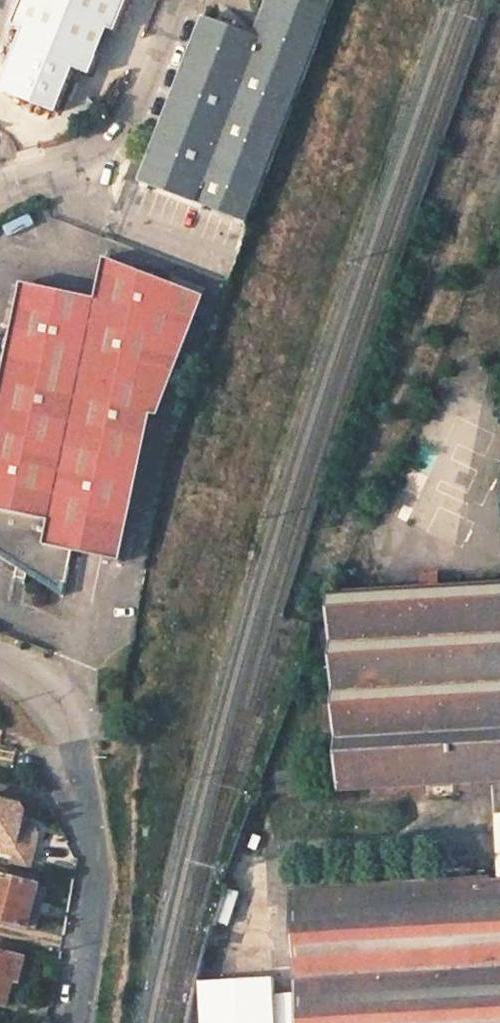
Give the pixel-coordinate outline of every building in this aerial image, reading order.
[(13,30),(24,35),(1,96),(60,118),(76,74),(92,80),(110,34),(118,37),(132,0),(24,0),(13,30)] [(332,0),(263,0),(249,36),(201,19),(139,183),(207,210),(201,227),(216,232),(220,224),(230,228),(234,220),(244,224),(332,0)] [(17,284),(0,366),(0,562),(12,569),(10,579),(22,582),(23,576),(58,598),(69,555),(119,565),(147,418),(154,419),(201,299),(100,258),(91,300),(17,284)] [(499,789),(499,591),(333,598),(337,710),(325,710),(326,745),(339,745),(342,797),(499,789)] [(0,804),(0,845),(14,848),(11,858),(11,861),(29,866),(36,837),(34,833),(20,829),(24,814),(20,809),(0,804)] [(0,845),(0,856),(11,858),(14,848),(0,845)] [(0,874),(0,925),(29,933),(41,883),(0,874)] [(25,963),(0,957),(0,1009),(5,1010),(15,976),(22,977),(25,963)]
